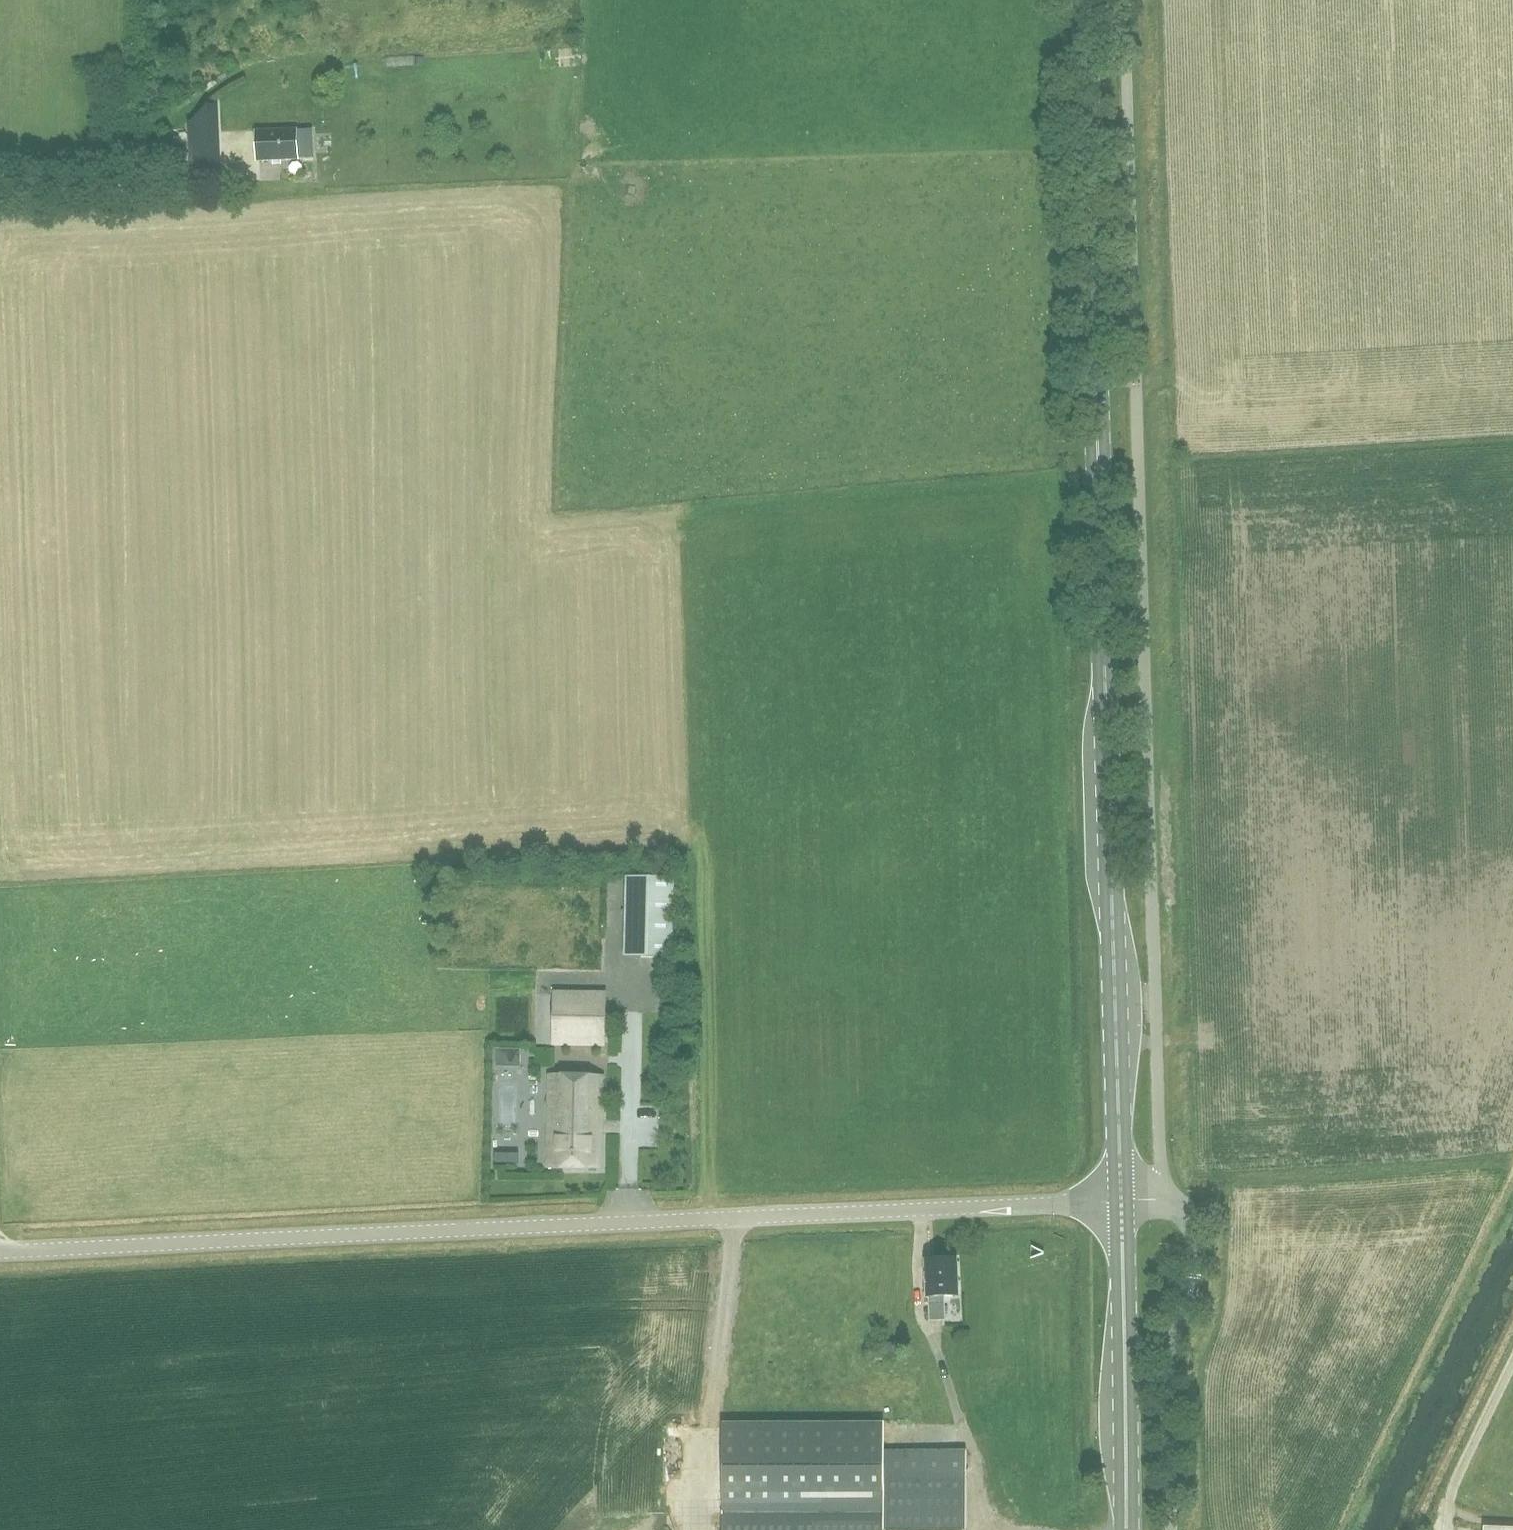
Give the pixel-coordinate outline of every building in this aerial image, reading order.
[(221,165),(220,124),(187,125),(188,166),(221,165)] [(315,157),(314,129),(298,129),(298,128),(258,130),(259,160),(299,158),(299,157),(315,157)] [(673,958),(675,877),(627,876),(625,956),(673,958)] [(556,994),(555,1042),(571,1042),(587,1043),(603,1043),(604,995),(556,994)] [(601,1168),(603,1076),(549,1075),(548,1167),(601,1168)] [(496,1153),(496,1163),(518,1163),(519,1153),(496,1153)] [(958,1295),(957,1258),(926,1259),(928,1296),(929,1296),(930,1320),(946,1320),(945,1296),(958,1295)] [(896,1356),(895,1343),(879,1343),(879,1356),(896,1356)] [(966,1453),(885,1453),(885,1421),(722,1422),(722,1529),(966,1529),(966,1453)]
